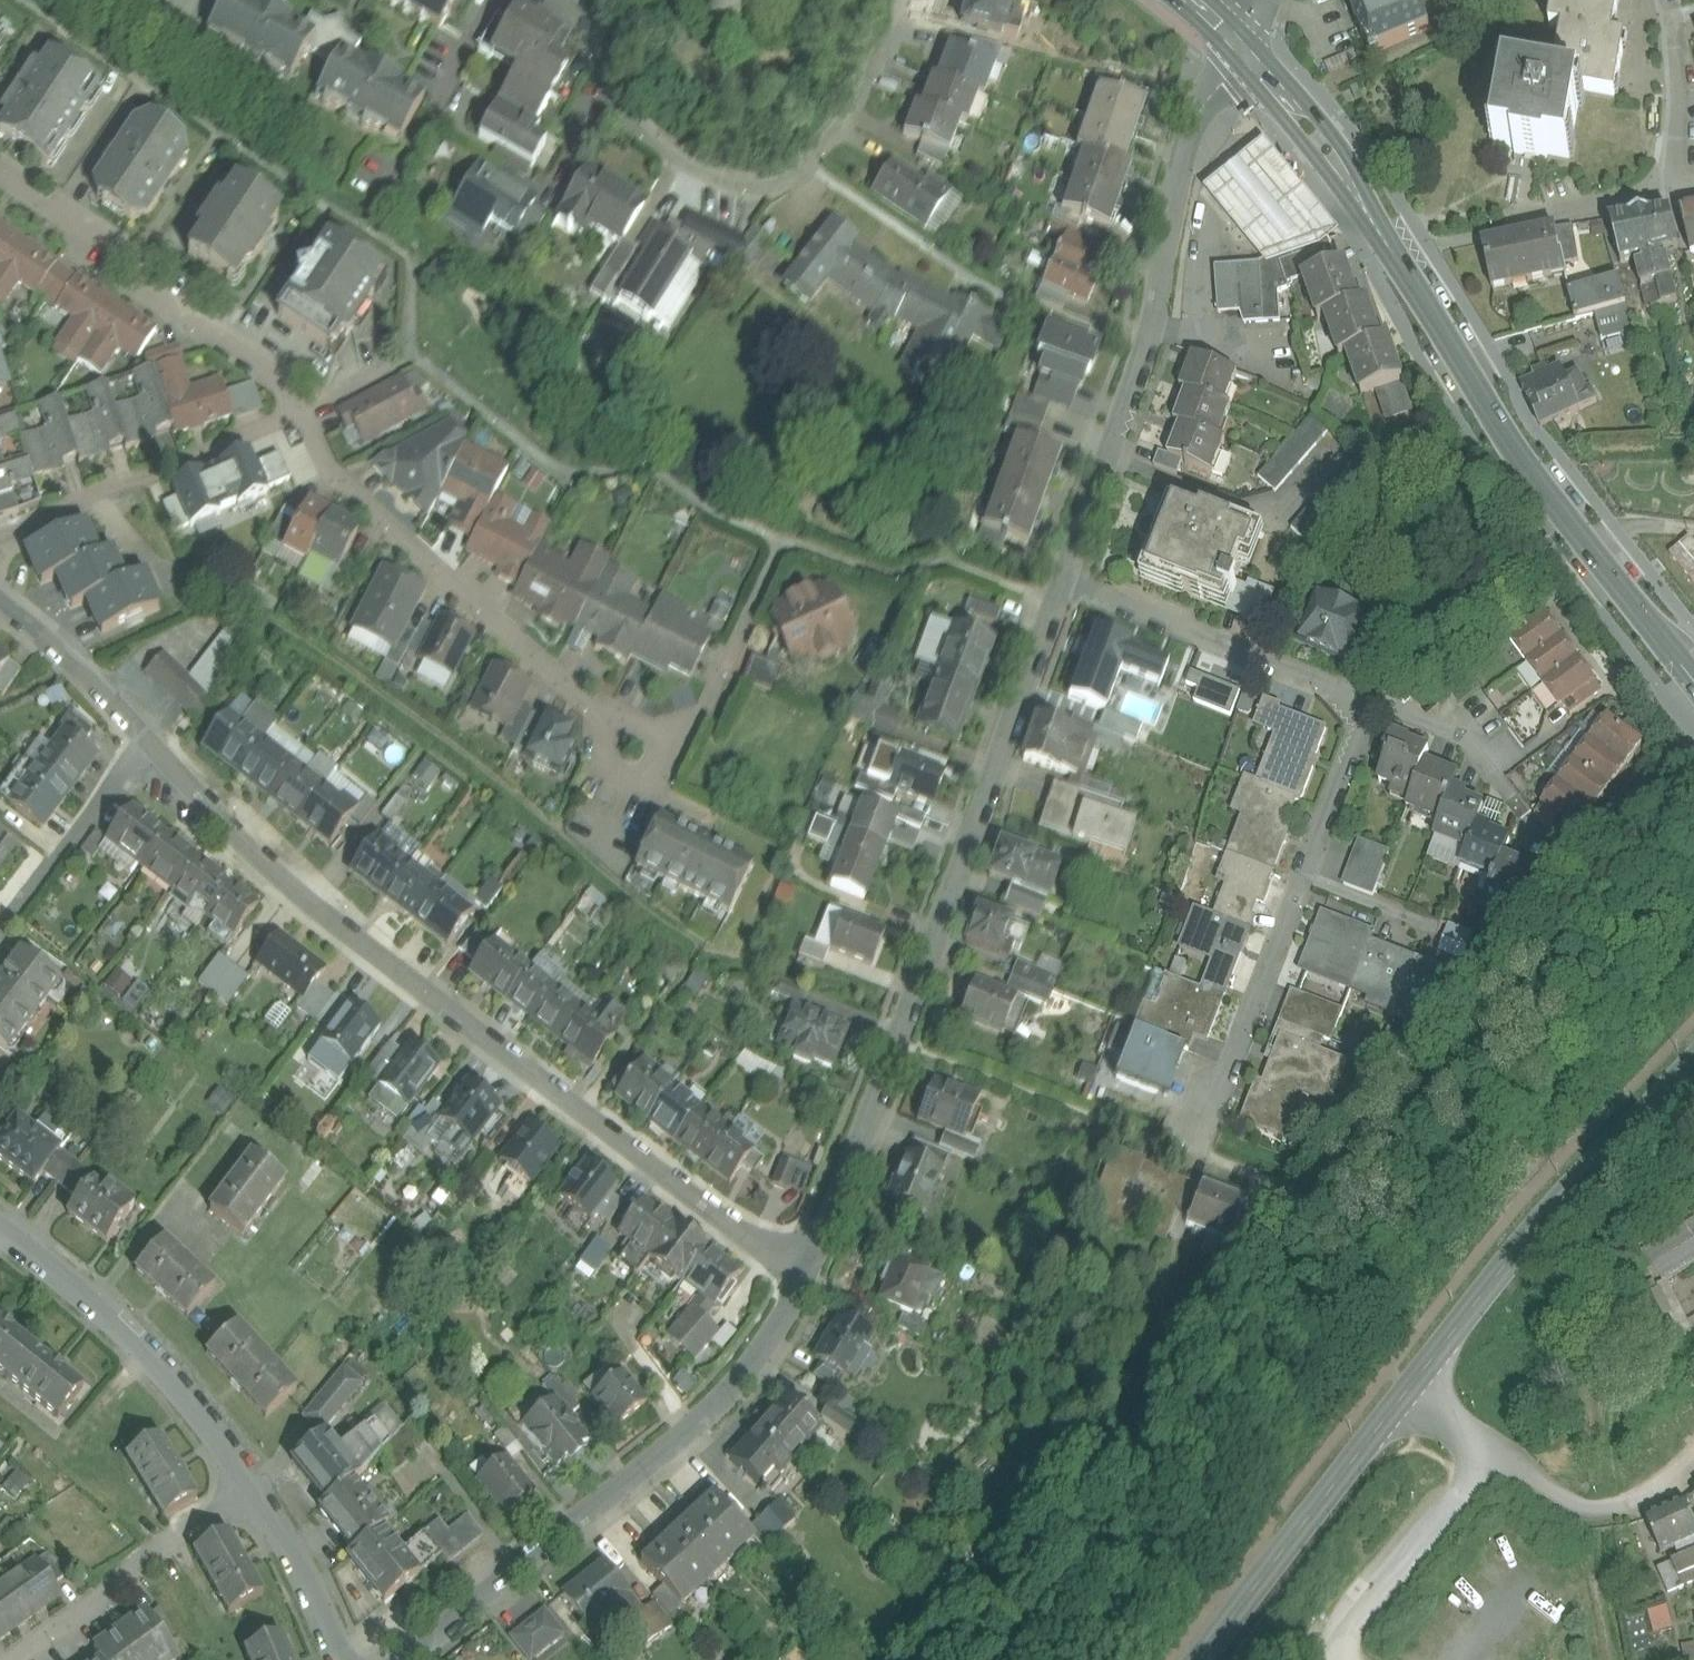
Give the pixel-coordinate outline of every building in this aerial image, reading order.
[(282,13),(286,6),(284,5),(287,0),(272,0),(269,6),(259,1),(257,4),(249,0),(226,0),(208,32),(223,40),(230,50),(240,58),(244,52),(262,62),(269,72),(279,80),(283,74),(292,79),(308,50),(315,37),(304,31),(290,23),(292,19),(282,13)] [(438,30),(455,0),(385,0),(438,30)] [(966,7),(962,24),(1002,35),(1007,14),(1017,17),(1021,3),(1011,0),(1010,0),(967,0),(966,7)] [(1359,8),(1352,11),(1365,41),(1371,38),(1378,55),(1430,33),(1416,0),(1355,0),(1359,8)] [(1551,28),(1564,30),(1612,38),(1619,0),(1556,0),(1551,28)] [(560,36),(516,11),(490,56),(517,71),(553,91),(567,66),(557,60),(564,48),(556,44),(560,36)] [(1017,17),(1007,14),(1002,35),(1016,39),(1022,18),(1017,17)] [(342,19),(325,24),(312,17),(304,31),(315,37),(308,50),(334,65),(341,52),(353,58),(360,44),(347,37),(342,19)] [(1612,38),(1564,30),(1553,87),(1554,87),(1582,91),(1615,97),(1625,40),(1612,38)] [(973,41),(945,34),(940,47),(949,50),(950,49),(968,55),(973,41)] [(973,41),(968,55),(950,49),(949,50),(951,51),(940,79),(977,93),(977,94),(983,96),(1001,49),(973,41)] [(353,58),(341,52),(334,65),(318,93),(327,98),(323,105),(335,109),(347,110),(366,120),(362,127),(374,131),(386,132),(401,140),(424,99),(399,85),(401,81),(369,62),(366,66),(353,58)] [(41,69),(36,66),(4,113),(9,116),(0,130),(0,132),(47,164),(99,86),(51,54),(41,69)] [(535,124),(553,91),(517,71),(499,103),(535,124)] [(1124,80),(1096,73),(1091,86),(1097,88),(1098,86),(1118,94),(1119,92),(1124,80)] [(940,79),(934,76),(923,106),(923,107),(960,121),(966,124),(977,94),(977,93),(940,79)] [(1553,87),(1507,78),(1495,146),(1516,150),(1515,154),(1547,160),(1548,156),(1569,160),(1582,91),(1554,87),(1553,87)] [(1118,94),(1098,86),(1097,88),(1087,117),(1134,133),(1145,102),(1119,92),(1118,94)] [(535,124),(499,103),(479,138),(497,148),(532,167),(545,144),(534,138),(540,126),(535,124)] [(923,107),(922,107),(923,106),(915,103),(914,105),(915,106),(905,132),(904,132),(903,134),(922,141),(921,142),(948,152),(949,151),(942,149),(949,132),(955,134),(960,121),(923,107)] [(1134,133),(1087,117),(1076,148),(1083,150),(1083,149),(1123,163),(1134,133)] [(150,119),(134,123),(95,182),(98,198),(131,220),(146,216),(186,157),(183,142),(150,119)] [(1329,241),(1330,246),(1340,236),(1270,145),(1209,195),(1263,264),(1273,260),(1274,255),(1284,252),(1288,255),(1297,252),(1298,247),(1322,238),(1326,242),(1329,241)] [(532,167),(497,148),(491,159),(525,179),(532,167)] [(1123,163),(1083,149),(1083,150),(1072,179),(1119,196),(1129,165),(1123,163)] [(923,184),(892,162),(872,192),(889,204),(890,202),(919,223),(918,224),(925,229),(949,194),(927,179),(923,184)] [(535,202),(479,169),(461,198),(454,193),(442,213),(449,217),(449,219),(480,238),(490,221),(514,236),(529,211),(535,202)] [(624,195),(589,173),(590,171),(589,170),(556,222),(581,238),(588,227),(619,246),(644,205),(626,193),(624,195)] [(1119,196),(1072,179),(1062,209),(1062,210),(1082,217),(1081,219),(1082,219),(1107,228),(1119,196)] [(277,210),(236,183),(189,253),(230,281),(238,279),(248,264),(253,263),(272,235),(268,233),(279,218),(277,210)] [(1082,217),(1061,210),(1062,210),(1062,209),(1056,207),(1052,219),(1070,228),(1077,232),(1082,219),(1081,219),(1082,217)] [(1681,210),(1691,252),(1693,251),(1693,208),(1681,210)] [(544,220),(529,211),(514,236),(529,245),(544,220)] [(1670,212),(1651,214),(1640,216),(1657,283),(1672,279),(1667,257),(1660,259),(1658,254),(1679,248),(1670,212)] [(728,233),(691,216),(691,215),(690,215),(683,233),(677,243),(691,252),(698,240),(718,249),(729,233),(729,232),(728,232),(728,233)] [(1640,216),(1629,217),(1629,218),(1610,221),(1621,263),(1642,258),(1643,263),(1637,265),(1642,287),(1657,283),(1640,216)] [(662,233),(661,233),(647,255),(634,275),(665,294),(691,252),(677,243),(683,233),(671,228),(671,225),(668,223),(662,233)] [(854,239),(834,223),(785,286),(806,302),(827,275),(872,310),(874,311),(884,298),(896,282),(895,281),(850,245),(854,239)] [(0,226),(0,263),(17,237),(6,230),(7,229),(6,228),(5,229),(0,226)] [(1573,226),(1555,229),(1560,258),(1562,257),(1564,262),(1578,260),(1573,226)] [(1077,232),(1070,228),(1064,240),(1100,258),(1106,245),(1077,232)] [(1555,229),(1482,244),(1493,289),(1566,272),(1564,262),(1562,257),(1560,258),(1555,229)] [(743,239),(729,233),(718,249),(715,252),(730,259),(744,239),(743,238),(743,239)] [(17,237),(0,263),(0,308),(1,309),(22,277),(39,289),(40,289),(56,265),(57,263),(41,253),(42,252),(41,251),(40,253),(29,245),(30,244),(29,243),(28,244),(17,237)] [(1322,238),(1298,247),(1297,252),(1288,255),(1284,252),(1274,255),(1273,260),(1263,264),(1216,268),(1220,315),(1241,314),(1245,325),(1281,323),(1279,294),(1293,288),(1292,284),(1304,280),(1338,268),(1330,246),(1329,241),(1326,242),(1322,238)] [(665,294),(634,275),(617,303),(648,322),(650,318),(657,322),(655,326),(660,329),(662,326),(669,330),(706,269),(705,269),(715,252),(718,249),(698,240),(691,252),(665,294)] [(1100,258),(1064,240),(1053,262),(1097,283),(1108,262),(1100,258)] [(329,241),(308,273),(306,272),(297,274),(299,283),(300,284),(279,316),(330,350),(341,334),(345,337),(374,294),(369,291),(380,275),(329,241)] [(633,252),(601,304),(602,305),(604,301),(614,307),(617,303),(634,275),(647,255),(636,248),(633,252)] [(435,261),(428,272),(443,281),(450,271),(435,261)] [(1097,283),(1053,262),(1042,284),(1068,296),(1069,295),(1087,303),(1097,283)] [(56,265),(40,289),(39,289),(35,294),(46,301),(66,271),(56,265)] [(1338,268),(1304,280),(1319,322),(1326,319),(1360,307),(1359,306),(1345,265),(1338,268)] [(66,271),(46,301),(57,308),(61,303),(60,302),(76,277),(66,271)] [(92,287),(77,276),(76,277),(60,302),(61,303),(57,308),(74,319),(56,346),(78,361),(117,303),(106,296),(106,295),(105,294),(104,296),(93,288),(94,287),(93,286),(92,287)] [(955,305),(912,283),(899,276),(895,281),(896,282),(897,282),(884,298),(898,310),(895,315),(897,316),(924,330),(904,368),(923,378),(930,366),(948,376),(970,334),(998,348),(1010,324),(969,303),(968,306),(957,300),(955,305)] [(1619,279),(1569,292),(1576,318),(1595,313),(1626,305),(1619,279)] [(1672,279),(1657,283),(1662,305),(1677,302),(1672,279)] [(1657,283),(1642,287),(1647,309),(1662,305),(1657,283)] [(1068,296),(1042,284),(1035,298),(1063,308),(1068,296)] [(898,310),(884,298),(874,311),(872,310),(870,313),(873,316),(868,324),(867,325),(886,335),(897,316),(895,315),(898,310)] [(117,303),(78,361),(100,375),(121,344),(139,356),(157,330),(141,320),(142,319),(140,318),(140,319),(128,312),(129,310),(128,311),(117,303)] [(1360,307),(1326,319),(1340,360),(1348,357),(1347,357),(1381,345),(1381,344),(1367,304),(1359,306),(1360,307)] [(1626,305),(1595,313),(1601,339),(1633,331),(1626,305)] [(1099,349),(1046,330),(1037,355),(1045,358),(1040,374),(1042,374),(1039,383),(1040,383),(1034,399),(1046,403),(1051,388),(1074,396),(1078,387),(1080,388),(1086,372),(1089,373),(1092,365),(1093,365),(1099,349)] [(1403,384),(1388,342),(1381,344),(1381,345),(1347,357),(1348,357),(1362,398),(1380,392),(1389,418),(1410,411),(1411,415),(1413,414),(1402,384),(1403,384)] [(180,346),(146,357),(150,369),(153,368),(180,360),(184,358),(180,346)] [(11,382),(0,349),(0,386),(11,382)] [(1237,373),(1192,355),(1192,357),(1193,358),(1182,387),(1181,386),(1180,388),(1187,391),(1188,391),(1222,404),(1222,403),(1228,387),(1232,388),(1237,373)] [(222,380),(190,389),(180,360),(154,368),(175,434),(233,416),(222,380)] [(1566,378),(1561,367),(1521,385),(1532,408),(1541,427),(1597,400),(1591,388),(1587,390),(1579,372),(1566,378)] [(142,399),(115,408),(126,443),(128,449),(147,443),(144,436),(156,433),(145,400),(162,395),(153,368),(150,369),(134,375),(142,399)] [(403,380),(365,400),(373,415),(355,424),(364,442),(426,408),(426,407),(420,395),(418,392),(411,396),(403,380)] [(252,382),(227,389),(233,415),(259,409),(252,382)] [(95,414),(68,423),(79,458),(81,464),(100,458),(98,451),(109,448),(98,415),(99,415),(115,409),(115,408),(107,384),(88,390),(95,414)] [(432,388),(420,395),(426,407),(438,401),(432,388)] [(1222,404),(1188,391),(1187,391),(1176,421),(1175,420),(1174,422),(1181,425),(1182,424),(1216,437),(1222,420),(1226,422),(1231,407),(1222,403),(1222,404)] [(1034,399),(1018,393),(1009,418),(1016,421),(1040,430),(1049,405),(1046,403),(1034,399)] [(162,395),(145,400),(156,433),(172,428),(162,395)] [(49,430),(21,438),(28,459),(34,479),(53,473),(52,467),(63,463),(52,430),(69,425),(68,423),(60,399),(41,405),(49,430)] [(365,400),(340,413),(347,428),(355,424),(373,415),(365,400)] [(115,409),(99,415),(109,448),(126,443),(115,409)] [(1315,412),(1259,476),(1276,491),(1332,427),(1315,412)] [(20,435),(14,415),(0,420),(0,441),(20,435)] [(1040,430),(1016,421),(1011,435),(1016,437),(1016,435),(1036,442),(1040,430)] [(452,424),(374,466),(391,482),(402,477),(415,484),(408,498),(429,517),(446,483),(465,448),(469,439),(452,424)] [(1216,437),(1182,424),(1181,425),(1170,454),(1168,454),(1168,455),(1168,456),(1183,462),(1186,463),(1185,465),(1212,475),(1213,474),(1223,478),(1230,459),(1220,455),(1225,440),(1216,437)] [(79,458),(69,425),(52,430),(63,463),(79,458)] [(1036,442),(1016,435),(1016,437),(1005,467),(1051,483),(1051,482),(1049,481),(1059,453),(1061,454),(1062,452),(1036,442)] [(508,470),(465,448),(446,483),(467,495),(453,522),(475,533),(495,495),(508,470)] [(1183,462),(1168,456),(1168,455),(1159,452),(1154,466),(1177,476),(1183,462)] [(249,453),(221,466),(222,469),(216,472),(212,470),(210,475),(204,477),(202,474),(174,486),(179,499),(165,505),(176,530),(190,524),(191,527),(220,515),(218,511),(237,503),(239,506),(267,494),(266,490),(255,465),(249,453)] [(279,455),(255,465),(266,490),(290,479),(279,455)] [(1332,482),(1308,510),(1307,509),(1291,528),(1309,543),(1325,524),(1326,525),(1350,497),(1351,498),(1375,470),(1357,455),(1333,483),(1332,482)] [(0,487),(0,519),(20,513),(11,486),(34,479),(28,459),(5,466),(4,467),(9,484),(0,487)] [(0,468),(0,487),(9,484),(4,467),(0,468)] [(1051,483),(1005,467),(994,497),(1040,513),(1040,512),(1038,511),(1049,483),(1050,484),(1051,483)] [(525,533),(506,523),(515,505),(495,495),(475,533),(467,550),(503,569),(498,578),(506,582),(518,559),(529,565),(537,552),(551,524),(534,515),(525,533)] [(1040,513),(994,497),(983,527),(1003,534),(1002,535),(1006,537),(1028,545),(1029,543),(1027,542),(1038,513),(1039,514),(1040,513)] [(297,525),(284,549),(306,561),(307,561),(331,516),(308,504),(297,525)] [(1218,523),(1175,506),(1148,575),(1185,590),(1184,592),(1205,600),(1207,594),(1241,607),(1248,587),(1233,581),(1240,563),(1246,565),(1260,530),(1221,515),(1218,523)] [(331,516),(307,561),(306,561),(298,577),(299,578),(299,577),(321,589),(333,567),(337,570),(343,560),(358,531),(331,516)] [(297,525),(281,517),(268,540),(284,549),(297,525)] [(84,524),(27,549),(42,583),(58,576),(58,575),(98,558),(98,557),(84,524)] [(1003,534),(983,527),(978,540),(1002,551),(1006,537),(1002,535),(1003,534)] [(583,547),(571,569),(537,552),(529,565),(527,571),(538,577),(526,600),(545,610),(541,618),(558,626),(562,618),(576,626),(577,624),(607,565),(610,560),(603,557),(602,552),(594,548),(589,550),(583,547)] [(98,558),(58,575),(58,576),(72,608),(89,601),(89,600),(88,600),(125,584),(124,583),(111,552),(98,557),(98,558)] [(634,578),(607,565),(577,624),(601,636),(595,647),(628,663),(633,654),(652,616),(622,601),(634,578)] [(424,591),(384,570),(354,629),(392,649),(393,650),(405,627),(424,591)] [(527,571),(515,594),(526,600),(538,577),(527,571)] [(125,584),(89,600),(89,601),(103,633),(159,609),(144,574),(124,583),(125,584)] [(836,600),(811,591),(786,602),(777,626),(774,628),(779,638),(781,637),(788,653),(814,662),(839,650),(848,625),(836,600)] [(1366,614),(1318,595),(1299,642),(1349,662),(1356,645),(1368,615),(1366,614)] [(1001,609),(970,598),(965,612),(996,623),(1001,609)] [(685,612),(660,600),(652,616),(633,654),(666,671),(669,665),(690,676),(709,636),(680,621),(685,612)] [(1391,617),(1369,608),(1366,614),(1368,615),(1356,645),(1377,653),(1378,650),(1391,617)] [(1547,615),(1511,641),(1527,663),(1563,636),(1547,615)] [(437,629),(420,660),(452,677),(474,635),(442,619),(437,629)] [(417,633),(406,653),(420,660),(437,629),(423,622),(417,633)] [(993,641),(955,626),(938,671),(975,685),(977,685),(993,641)] [(230,627),(190,679),(196,685),(206,694),(209,697),(209,696),(250,643),(230,627)] [(417,633),(405,627),(393,650),(392,649),(385,662),(398,669),(406,653),(417,633)] [(1131,642),(1095,629),(1069,697),(1105,710),(1120,671),(1159,687),(1162,678),(1164,679),(1167,673),(1164,672),(1168,663),(1128,648),(1131,642)] [(1563,636),(1527,663),(1543,684),(1578,658),(1563,636)] [(1389,655),(1378,650),(1377,653),(1372,666),(1383,671),(1389,655)] [(10,661),(0,653),(0,674),(10,661)] [(190,679),(163,653),(147,672),(179,703),(196,685),(190,679)] [(750,656),(740,681),(769,692),(778,667),(750,656)] [(1578,658),(1543,684),(1558,705),(1594,679),(1578,658)] [(0,674),(0,691),(4,694),(22,670),(10,661),(0,674)] [(529,685),(496,667),(477,705),(489,712),(492,721),(506,728),(507,729),(520,704),(529,685)] [(975,685),(938,671),(933,684),(943,688),(927,730),(954,740),(975,685)] [(1480,689),(1467,671),(1451,695),(1459,705),(1480,689)] [(196,685),(179,703),(189,712),(206,694),(196,685)] [(209,696),(209,697),(206,694),(189,712),(202,725),(220,706),(209,696)] [(1277,707),(1265,702),(1256,726),(1268,731),(1276,711),(1277,707)] [(520,704),(507,729),(506,728),(501,739),(516,747),(533,714),(534,711),(520,704)] [(254,707),(241,725),(228,714),(220,724),(216,721),(211,727),(216,730),(204,746),(239,773),(263,741),(264,742),(274,728),(277,725),(254,707)] [(1325,730),(1276,711),(1268,731),(1280,736),(1261,785),(1260,786),(1296,799),(1296,800),(1300,802),(1313,768),(1311,767),(1325,730)] [(93,732),(70,714),(60,728),(65,732),(66,731),(84,744),(93,732)] [(533,714),(523,733),(516,747),(514,751),(525,757),(545,720),(533,714)] [(1143,729),(1102,714),(1097,727),(1108,731),(1122,737),(1133,742),(1138,743),(1143,729)] [(575,730),(547,716),(545,720),(525,757),(535,762),(533,766),(549,774),(551,770),(560,775),(574,747),(568,744),(575,730)] [(1620,728),(1606,717),(1590,739),(1626,765),(1642,744),(1620,728)] [(1646,739),(1630,717),(1620,728),(1642,744),(1646,739)] [(1073,718),(1068,730),(1069,731),(1056,770),(1074,777),(1087,741),(1088,741),(1091,725),(1073,718)] [(1068,730),(1038,720),(1024,760),(1056,770),(1069,731),(1068,730)] [(1097,727),(1091,725),(1088,741),(1102,746),(1108,731),(1097,727)] [(84,744),(66,731),(65,732),(52,749),(42,741),(28,759),(69,791),(97,755),(84,744)] [(1122,737),(1108,731),(1102,746),(1116,752),(1120,743),(1122,737)] [(1410,739),(1393,733),(1386,752),(1389,753),(1379,780),(1411,792),(1408,800),(1409,801),(1424,763),(1424,764),(1429,751),(1409,743),(1410,739)] [(1133,742),(1122,737),(1120,743),(1131,747),(1133,742)] [(1626,765),(1590,739),(1574,760),(1610,787),(1626,765)] [(264,742),(263,741),(239,773),(270,797),(295,766),(264,742)] [(945,772),(900,755),(888,786),(933,804),(945,772)] [(306,774),(295,766),(270,797),(299,819),(323,787),(337,770),(319,756),(306,774)] [(28,759),(27,758),(14,775),(26,784),(11,804),(41,828),(69,791),(28,759)] [(423,760),(411,774),(426,786),(438,771),(423,760)] [(1574,760),(1558,782),(1594,808),(1610,787),(1574,760)] [(1424,764),(1424,763),(1409,801),(1407,807),(1408,807),(1402,824),(1409,808),(1440,820),(1434,836),(1435,837),(1453,789),(1458,776),(1424,764)] [(1296,799),(1260,786),(1261,785),(1246,780),(1239,798),(1253,803),(1232,856),(1273,872),(1289,830),(1285,828),(1296,800),(1296,799)] [(1594,808),(1558,782),(1543,803),(1564,819),(1578,830),(1594,808)] [(1078,792),(1054,784),(1046,806),(1053,808),(1045,830),(1072,839),(1072,840),(1090,846),(1092,841),(1127,852),(1136,824),(1119,819),(1118,819),(1074,805),(1078,792)] [(323,787),(299,819),(331,844),(359,807),(344,795),(340,800),(323,787)] [(1468,795),(1453,789),(1435,837),(1434,838),(1442,842),(1443,840),(1468,850),(1478,823),(1484,808),(1465,801),(1468,795)] [(1123,806),(1078,792),(1074,805),(1118,819),(1119,819),(1123,806)] [(897,816),(863,803),(856,822),(838,815),(834,827),(851,834),(884,847),(896,818),(897,816)] [(1564,819),(1543,803),(1535,814),(1552,836),(1564,819)] [(926,816),(901,806),(897,816),(896,818),(921,828),(926,816)] [(167,836),(130,808),(107,839),(106,840),(107,841),(143,868),(167,836)] [(816,821),(803,816),(793,841),(807,846),(809,840),(808,840),(816,821)] [(752,866),(661,820),(637,868),(729,914),(752,866)] [(834,827),(816,821),(808,840),(809,840),(827,847),(830,840),(846,846),(851,834),(834,827)] [(1491,828),(1478,823),(1468,850),(1462,866),(1494,879),(1495,879),(1503,858),(1510,840),(1489,832),(1491,828)] [(97,831),(82,849),(93,858),(107,841),(106,840),(107,839),(97,831)] [(884,847),(851,834),(846,846),(831,885),(864,898),(884,847)] [(14,847),(0,836),(0,865),(14,847)] [(199,861),(167,836),(143,868),(174,892),(175,892),(199,861)] [(398,850),(380,836),(352,872),(386,897),(410,866),(394,854),(398,850)] [(1051,860),(1001,842),(989,876),(1012,884),(1048,897),(1060,864),(1060,863),(1051,860)] [(1389,855),(1360,843),(1358,849),(1354,860),(1383,871),(1389,855)] [(1081,858),(1055,848),(1051,860),(1060,863),(1060,864),(1076,870),(1081,858)] [(432,868),(417,856),(410,866),(386,897),(414,919),(438,888),(442,883),(429,873),(432,868)] [(1232,856),(1231,856),(1224,874),(1232,877),(1220,907),(1225,909),(1221,918),(1250,930),(1251,929),(1246,927),(1263,884),(1267,886),(1273,872),(1232,856)] [(1536,871),(1503,858),(1495,879),(1494,879),(1483,908),(1516,921),(1536,871)] [(1383,871),(1354,860),(1349,872),(1378,884),(1383,871)] [(199,861),(175,892),(174,892),(171,897),(189,910),(192,906),(206,917),(230,885),(199,861)] [(1378,884),(1349,872),(1344,885),(1373,896),(1378,884)] [(493,880),(476,901),(487,910),(503,888),(493,880)] [(1048,897),(1012,884),(1005,904),(1040,919),(1048,897)] [(258,907),(230,885),(206,917),(234,938),(258,907)] [(472,913),(438,888),(414,919),(448,944),(472,913)] [(1011,921),(978,909),(966,943),(1009,958),(1014,942),(1005,938),(1011,921)] [(1221,918),(1196,909),(1189,928),(1194,930),(1187,947),(1220,960),(1213,980),(1214,980),(1209,992),(1224,998),(1242,953),(1237,951),(1246,929),(1250,930),(1221,918)] [(885,931),(844,914),(830,949),(872,965),(885,931)] [(1373,934),(1323,915),(1304,965),(1336,977),(1338,973),(1355,980),(1370,942),(1373,934)] [(1474,932),(1449,923),(1443,936),(1468,947),(1474,932)] [(326,969),(281,935),(257,967),(301,1001),(326,969)] [(830,949),(806,939),(799,955),(824,965),(830,949)] [(531,970),(494,941),(470,972),(507,1001),(507,1000),(530,970),(531,970)] [(1415,960),(1370,942),(1355,980),(1352,989),(1371,996),(1371,995),(1386,1001),(1382,1010),(1393,1014),(1392,1016),(1393,1017),(1415,960)] [(0,982),(0,1048),(7,1053),(61,982),(22,953),(0,982)] [(235,967),(219,955),(199,982),(215,994),(220,987),(235,967)] [(1457,976),(1415,960),(1393,1017),(1394,1017),(1395,1015),(1424,1026),(1424,1028),(1426,1028),(1425,1031),(1428,1032),(1429,1028),(1430,1028),(1434,1016),(1438,1018),(1443,1007),(1445,1008),(1457,976)] [(1040,970),(1018,961),(1012,975),(1035,984),(1040,970)] [(115,967),(103,986),(119,997),(132,979),(115,967)] [(235,967),(220,987),(235,998),(250,979),(235,967)] [(530,970),(507,1000),(532,1019),(554,989),(530,970)] [(1209,992),(1157,972),(1142,1010),(1143,1010),(1137,1025),(1157,1033),(1159,1027),(1187,1038),(1188,1036),(1190,1031),(1209,1038),(1224,998),(1209,992)] [(1035,984),(1012,975),(1006,989),(1046,1005),(1052,991),(1035,984)] [(119,1001),(132,1011),(147,989),(134,980),(119,1001)] [(807,991),(778,980),(773,993),(802,1004),(807,991)] [(1028,1004),(974,981),(960,1016),(972,1021),(972,1022),(989,1030),(990,1028),(1002,1033),(1003,1032),(1015,1037),(1028,1004)] [(583,1010),(554,989),(532,1019),(560,1040),(583,1010)] [(337,995),(316,1022),(330,1032),(350,1005),(337,995)] [(1324,1009),(1291,996),(1286,1010),(1318,1023),(1324,1009)] [(380,1027),(351,1005),(350,1005),(330,1032),(322,1042),(314,1054),(330,1066),(338,1055),(352,1064),(380,1027)] [(599,1022),(583,1010),(560,1040),(559,1041),(591,1066),(615,1034),(613,1033),(625,1018),(611,1007),(599,1022)] [(847,1029),(795,1008),(780,1045),(796,1052),(794,1056),(812,1063),(813,1059),(832,1066),(847,1029)] [(1286,1010),(1284,1010),(1279,1022),(1281,1023),(1323,1038),(1331,1042),(1336,1030),(1318,1023),(1286,1010)] [(1323,1038),(1281,1023),(1276,1037),(1282,1039),(1282,1038),(1318,1051),(1323,1038)] [(1135,1031),(1117,1024),(1108,1048),(1120,1053),(1121,1052),(1125,1054),(1135,1031)] [(1187,1038),(1159,1027),(1157,1033),(1137,1025),(1135,1031),(1184,1050),(1188,1051),(1193,1038),(1188,1036),(1187,1038)] [(1184,1050),(1135,1031),(1125,1054),(1116,1078),(1158,1094),(1169,1066),(1177,1069),(1184,1050)] [(1282,1039),(1264,1085),(1258,1082),(1243,1122),(1266,1131),(1270,1121),(1284,1127),(1300,1087),(1304,1089),(1306,1084),(1334,1095),(1346,1063),(1318,1051),(1282,1038),(1282,1039)] [(411,1045),(380,1086),(407,1107),(438,1066),(411,1045)] [(384,1050),(365,1075),(376,1084),(395,1059),(384,1050)] [(766,1062),(746,1050),(736,1063),(763,1086),(778,1067),(766,1062)] [(661,1074),(644,1059),(616,1095),(648,1120),(672,1089),(679,1080),(665,1070),(661,1074)] [(961,1093),(933,1082),(918,1119),(946,1131),(964,1137),(964,1136),(970,1139),(971,1138),(978,1120),(971,1118),(980,1096),(963,1089),(961,1093)] [(500,1107),(468,1083),(445,1113),(439,1121),(440,1121),(453,1131),(450,1135),(449,1134),(443,1141),(462,1156),(500,1107)] [(700,1111),(672,1089),(648,1120),(676,1142),(700,1111)] [(433,1104),(405,1140),(423,1154),(435,1138),(430,1134),(440,1121),(439,1121),(445,1113),(433,1104)] [(700,1111),(676,1142),(705,1164),(728,1132),(729,1133),(736,1123),(728,1117),(721,1126),(700,1111)] [(17,1120),(0,1142),(0,1163),(33,1187),(43,1173),(60,1152),(59,1152),(72,1135),(46,1115),(33,1132),(17,1120)] [(736,1123),(729,1133),(728,1132),(705,1164),(730,1183),(745,1164),(755,1172),(763,1162),(752,1154),(763,1141),(737,1121),(736,1123)] [(530,1125),(513,1148),(511,1146),(500,1161),(530,1185),(559,1147),(530,1125)] [(970,1139),(964,1136),(964,1137),(946,1131),(939,1148),(951,1153),(974,1162),(982,1143),(971,1138),(970,1139)] [(939,1148),(916,1138),(909,1154),(942,1168),(945,1169),(951,1153),(939,1148)] [(486,1151),(471,1171),(481,1179),(497,1159),(486,1151)] [(74,1163),(60,1152),(43,1173),(58,1184),(74,1163)] [(253,1154),(210,1210),(243,1235),(286,1179),(253,1154)] [(909,1154),(908,1154),(898,1180),(895,1179),(887,1198),(923,1212),(942,1168),(909,1154)] [(796,1167),(782,1161),(772,1184),(787,1190),(788,1188),(796,1167)] [(604,1175),(604,1176),(586,1162),(559,1198),(591,1222),(597,1215),(612,1195),(618,1187),(614,1184),(614,1183),(604,1175)] [(89,1175),(74,1163),(58,1184),(79,1200),(91,1183),(89,1175)] [(809,1172),(796,1167),(788,1188),(801,1193),(809,1172)] [(107,1185),(102,1192),(91,1183),(79,1200),(68,1214),(107,1243),(135,1206),(107,1185)] [(1202,1184),(1186,1228),(1228,1243),(1245,1199),(1202,1184)] [(612,1195),(597,1215),(608,1223),(623,1203),(612,1195)] [(674,1226),(643,1202),(633,1215),(629,1212),(621,1223),(625,1226),(619,1234),(632,1244),(619,1262),(637,1276),(649,1260),(650,1258),(651,1258),(675,1226),(674,1226)] [(1645,1249),(1663,1280),(1693,1262),(1693,1221),(1645,1249)] [(709,1249),(676,1224),(674,1226),(675,1226),(651,1258),(650,1258),(649,1260),(682,1284),(683,1282),(707,1250),(708,1250),(709,1249)] [(598,1240),(581,1261),(593,1271),(610,1249),(598,1240)] [(216,1289),(165,1241),(137,1271),(188,1319),(216,1289)] [(708,1250),(707,1250),(683,1282),(703,1297),(714,1305),(716,1306),(718,1303),(723,1307),(733,1293),(728,1289),(740,1274),(708,1250)] [(929,1272),(896,1258),(880,1299),(912,1313),(913,1311),(921,1314),(928,1296),(934,1299),(942,1278),(929,1272)] [(1668,1284),(1658,1289),(1670,1312),(1680,1307),(1668,1284)] [(1670,1312),(1658,1289),(1645,1296),(1657,1319),(1670,1312)] [(694,1308),(668,1337),(693,1359),(720,1329),(706,1317),(714,1305),(703,1297),(694,1308)] [(927,1325),(903,1313),(897,1325),(921,1336),(927,1325)] [(840,1315),(815,1358),(822,1362),(841,1373),(848,1377),(848,1375),(854,1379),(863,1365),(857,1361),(873,1334),(840,1315)] [(4,1321),(3,1323),(0,1320),(0,1372),(8,1378),(33,1347),(13,1331),(14,1330),(4,1321)] [(296,1391),(238,1325),(207,1353),(265,1418),(296,1391)] [(53,1363),(33,1347),(8,1378),(58,1419),(83,1388),(63,1372),(64,1370),(54,1362),(53,1363)] [(841,1373),(822,1362),(815,1374),(834,1385),(841,1373)] [(344,1367),(320,1396),(337,1411),(348,1399),(363,1383),(344,1367)] [(647,1403),(622,1373),(593,1397),(618,1427),(647,1403)] [(579,1408),(554,1377),(543,1386),(554,1400),(555,1400),(569,1417),(579,1408)] [(821,1424),(788,1395),(758,1430),(791,1459),(821,1424)] [(337,1411),(320,1396),(303,1416),(317,1434),(337,1411)] [(337,1411),(317,1434),(320,1438),(292,1460),(326,1503),(326,1504),(352,1483),(359,1477),(378,1457),(391,1441),(374,1420),(368,1425),(348,1399),(337,1411)] [(569,1417),(555,1400),(554,1400),(522,1426),(556,1469),(566,1461),(571,1466),(584,1456),(580,1451),(590,1443),(569,1417)] [(858,1422),(831,1404),(822,1416),(850,1435),(858,1422)] [(523,1450),(505,1427),(494,1436),(512,1459),(523,1450)] [(791,1459),(758,1430),(731,1460),(761,1487),(773,1472),(777,1475),(791,1459)] [(197,1498),(161,1437),(126,1458),(163,1519),(197,1498)] [(534,1494),(505,1458),(477,1480),(506,1516),(534,1494)] [(2,1486),(19,1496),(28,1479),(11,1470),(2,1486)] [(363,1495),(352,1483),(326,1504),(326,1503),(319,1509),(354,1552),(382,1530),(383,1531),(388,1526),(380,1517),(387,1512),(369,1490),(363,1495)] [(714,1494),(641,1562),(663,1585),(681,1605),(754,1538),(755,1537),(748,1530),(714,1494)] [(795,1520),(778,1501),(758,1520),(775,1538),(795,1520)] [(1647,1519),(1661,1553),(1693,1539),(1693,1519),(1687,1502),(1647,1519)] [(468,1515),(448,1531),(464,1550),(483,1535),(468,1515)] [(758,1520),(748,1530),(755,1537),(754,1538),(764,1549),(775,1538),(758,1520)] [(448,1531),(439,1521),(424,1533),(442,1555),(442,1556),(447,1563),(464,1550),(448,1531)] [(424,1533),(400,1552),(383,1531),(382,1530),(354,1552),(347,1557),(384,1603),(418,1575),(442,1556),(442,1555),(424,1533)] [(263,1595),(228,1533),(193,1553),(229,1615),(263,1595)] [(1673,1562),(1679,1576),(1689,1572),(1693,1570),(1693,1553),(1673,1562)] [(72,1573),(48,1555),(37,1563),(53,1586),(72,1573)] [(1673,1562),(1658,1568),(1669,1592),(1693,1582),(1689,1572),(1679,1576),(1673,1562)] [(37,1563),(6,1585),(29,1618),(60,1596),(53,1586),(37,1563)] [(604,1563),(563,1596),(588,1626),(610,1609),(633,1639),(629,1642),(631,1645),(635,1641),(643,1650),(661,1635),(660,1635),(642,1613),(628,1595),(629,1594),(604,1563)] [(88,1577),(81,1571),(78,1575),(85,1581),(88,1577)] [(29,1618),(6,1585),(0,1589),(0,1639),(29,1618)] [(681,1605),(663,1585),(652,1595),(670,1616),(681,1605)] [(672,1626),(653,1604),(642,1613),(660,1635),(672,1626)] [(180,1638),(160,1609),(149,1617),(170,1646),(180,1638)] [(510,1638),(528,1659),(532,1659),(563,1635),(544,1611),(510,1638)] [(146,1613),(120,1632),(140,1659),(178,1659),(179,1659),(170,1646),(149,1617),(146,1613)] [(120,1632),(95,1651),(101,1659),(140,1659),(120,1632)] [(245,1651),(248,1659),(292,1659),(281,1636),(245,1651)]
